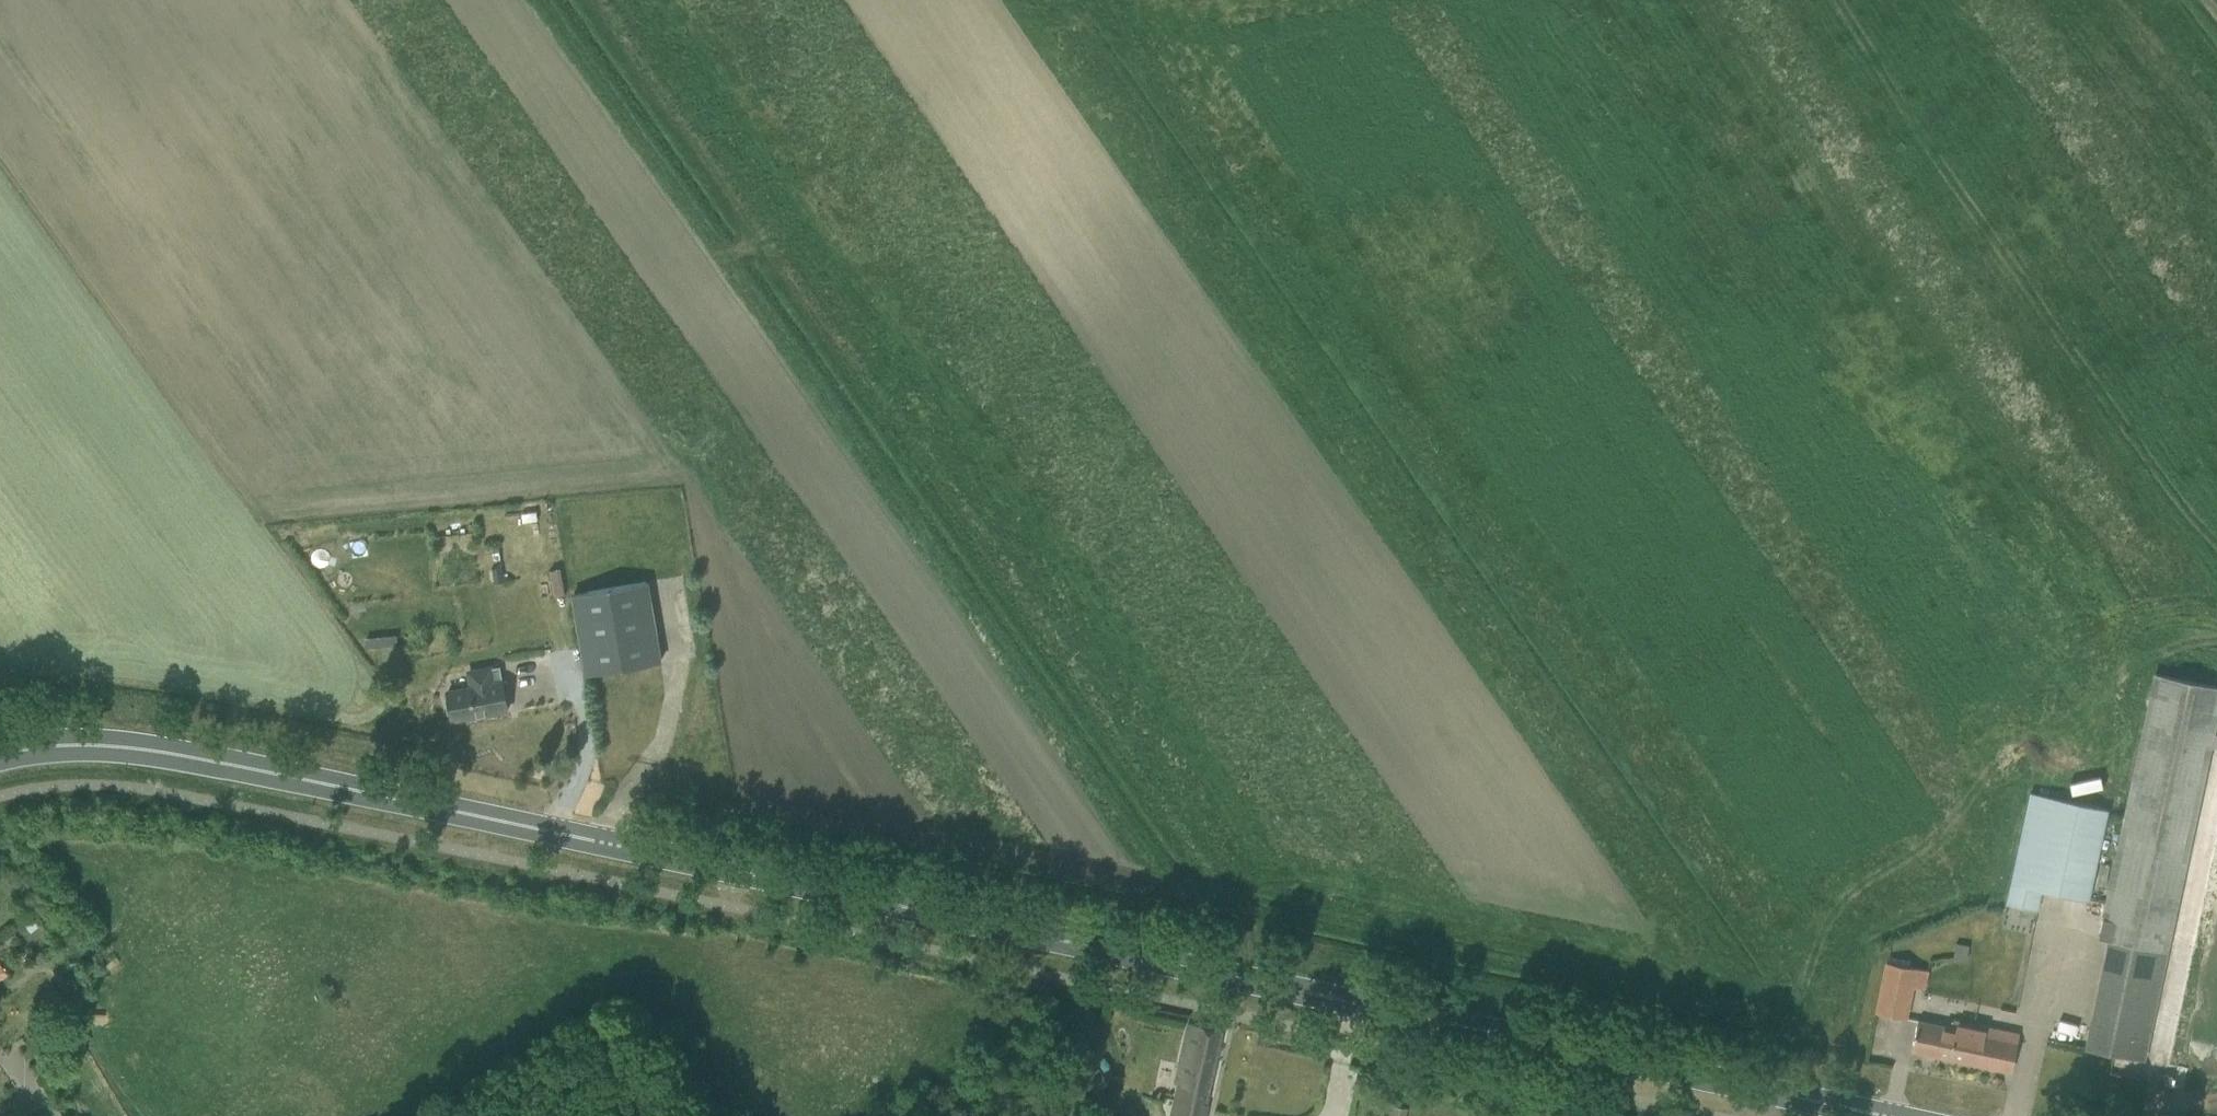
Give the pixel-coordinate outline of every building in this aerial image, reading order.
[(574,594),(588,675),(661,662),(647,582),(574,594)] [(449,698),(445,699),(448,714),(451,713),(453,720),(508,710),(500,666),(469,672),(472,688),(448,692),(449,698)] [(2086,1048),(2144,1060),(2148,1039),(2210,746),(2216,748),(2216,733),(2216,727),(2216,687),(2155,673),(2126,802),(2109,877),(2100,918),(2113,921),(2090,1027),(2086,1048)] [(2041,891),(2088,901),(2108,810),(2031,793),(2007,904),(2037,910),(2041,891)] [(2165,1078),(2163,1077),(2162,1082),(2209,1092),(2213,1074),(2216,1075),(2216,844),(2165,1078)] [(1888,962),(1877,1013),(1905,1018),(1912,987),(1916,968),(1888,962)] [(1912,1051),(2011,1073),(2020,1033),(1953,1019),(1951,1028),(1918,1021),(1912,1051)] [(1219,1053),(1224,1031),(1188,1023),(1183,1044),(1174,1083),(1180,1084),(1172,1115),(1205,1115),(1219,1053)] [(1099,1051),(1082,1052),(1084,1070),(1101,1068),(1099,1051)] [(1392,1115),(1405,1115),(1407,1110),(1395,1106),(1392,1115)]
